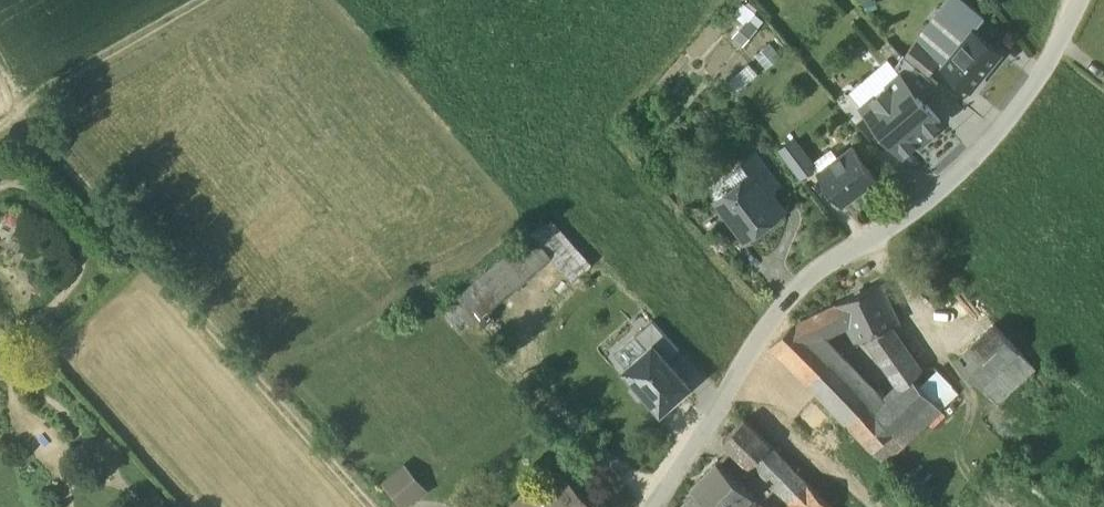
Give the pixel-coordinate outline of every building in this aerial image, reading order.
[(959,0),(950,0),(914,43),(938,62),(943,67),(972,32),(973,32),(983,20),(959,0)] [(747,23),(736,37),(746,45),(766,20),(746,4),(737,15),(747,23)] [(973,32),(972,32),(943,67),(943,68),(970,89),(999,53),(973,32)] [(938,62),(914,43),(904,56),(928,76),(938,62)] [(904,56),(895,68),(901,75),(921,98),(937,83),(928,76),(904,56)] [(901,75),(882,91),(922,138),(941,122),(921,98),(901,75)] [(902,155),(922,138),(882,91),(862,108),(868,114),(902,155)] [(856,124),(868,114),(851,95),(839,105),(856,124)] [(793,141),(779,151),(786,161),(800,150),(793,141)] [(853,148),(817,176),(841,207),(877,179),(853,148)] [(814,169),(800,150),(786,161),(800,179),(814,169)] [(753,157),(742,165),(750,177),(751,176),(766,195),(776,188),(753,157)] [(766,195),(751,176),(750,177),(734,189),(737,194),(721,206),(745,237),(748,235),(754,237),(760,232),(760,226),(778,212),(765,196),(766,195)] [(591,265),(551,220),(530,233),(549,254),(573,281),(591,265)] [(530,233),(459,297),(476,317),(477,318),(549,254),(530,233)] [(879,285),(830,309),(839,329),(844,327),(854,344),(868,338),(890,329),(898,325),(879,285)] [(459,297),(441,312),(459,333),(476,317),(459,297)] [(830,309),(791,328),(806,344),(839,329),(830,309)] [(679,351),(653,321),(635,337),(647,351),(653,345),(668,361),(679,351)] [(1017,349),(994,325),(955,361),(978,385),(1017,349)] [(791,328),(790,328),(770,349),(872,452),(891,433),(873,414),(806,344),(791,328)] [(890,329),(868,338),(882,359),(904,346),(890,329)] [(625,371),(661,411),(689,385),(668,361),(653,345),(647,351),(625,371)] [(904,346),(882,359),(902,387),(903,388),(912,379),(922,370),(904,346)] [(1017,349),(978,385),(996,405),(1035,369),(1017,349)] [(941,410),(912,379),(903,388),(902,387),(873,414),(891,433),(894,435),(905,425),(915,434),(941,410)] [(770,446),(744,420),(722,441),(749,468),(756,460),(770,446)] [(891,433),(872,452),(884,464),(915,434),(905,425),(894,435),(891,433)] [(809,485),(770,446),(756,460),(795,500),(809,485)] [(425,489),(402,461),(382,477),(405,505),(425,489)] [(716,462),(690,488),(694,492),(711,506),(739,506),(751,495),(716,462)] [(528,506),(589,506),(562,476),(528,506)] [(809,485),(795,500),(789,506),(832,506),(809,485)] [(694,492),(679,506),(711,506),(694,492)]
